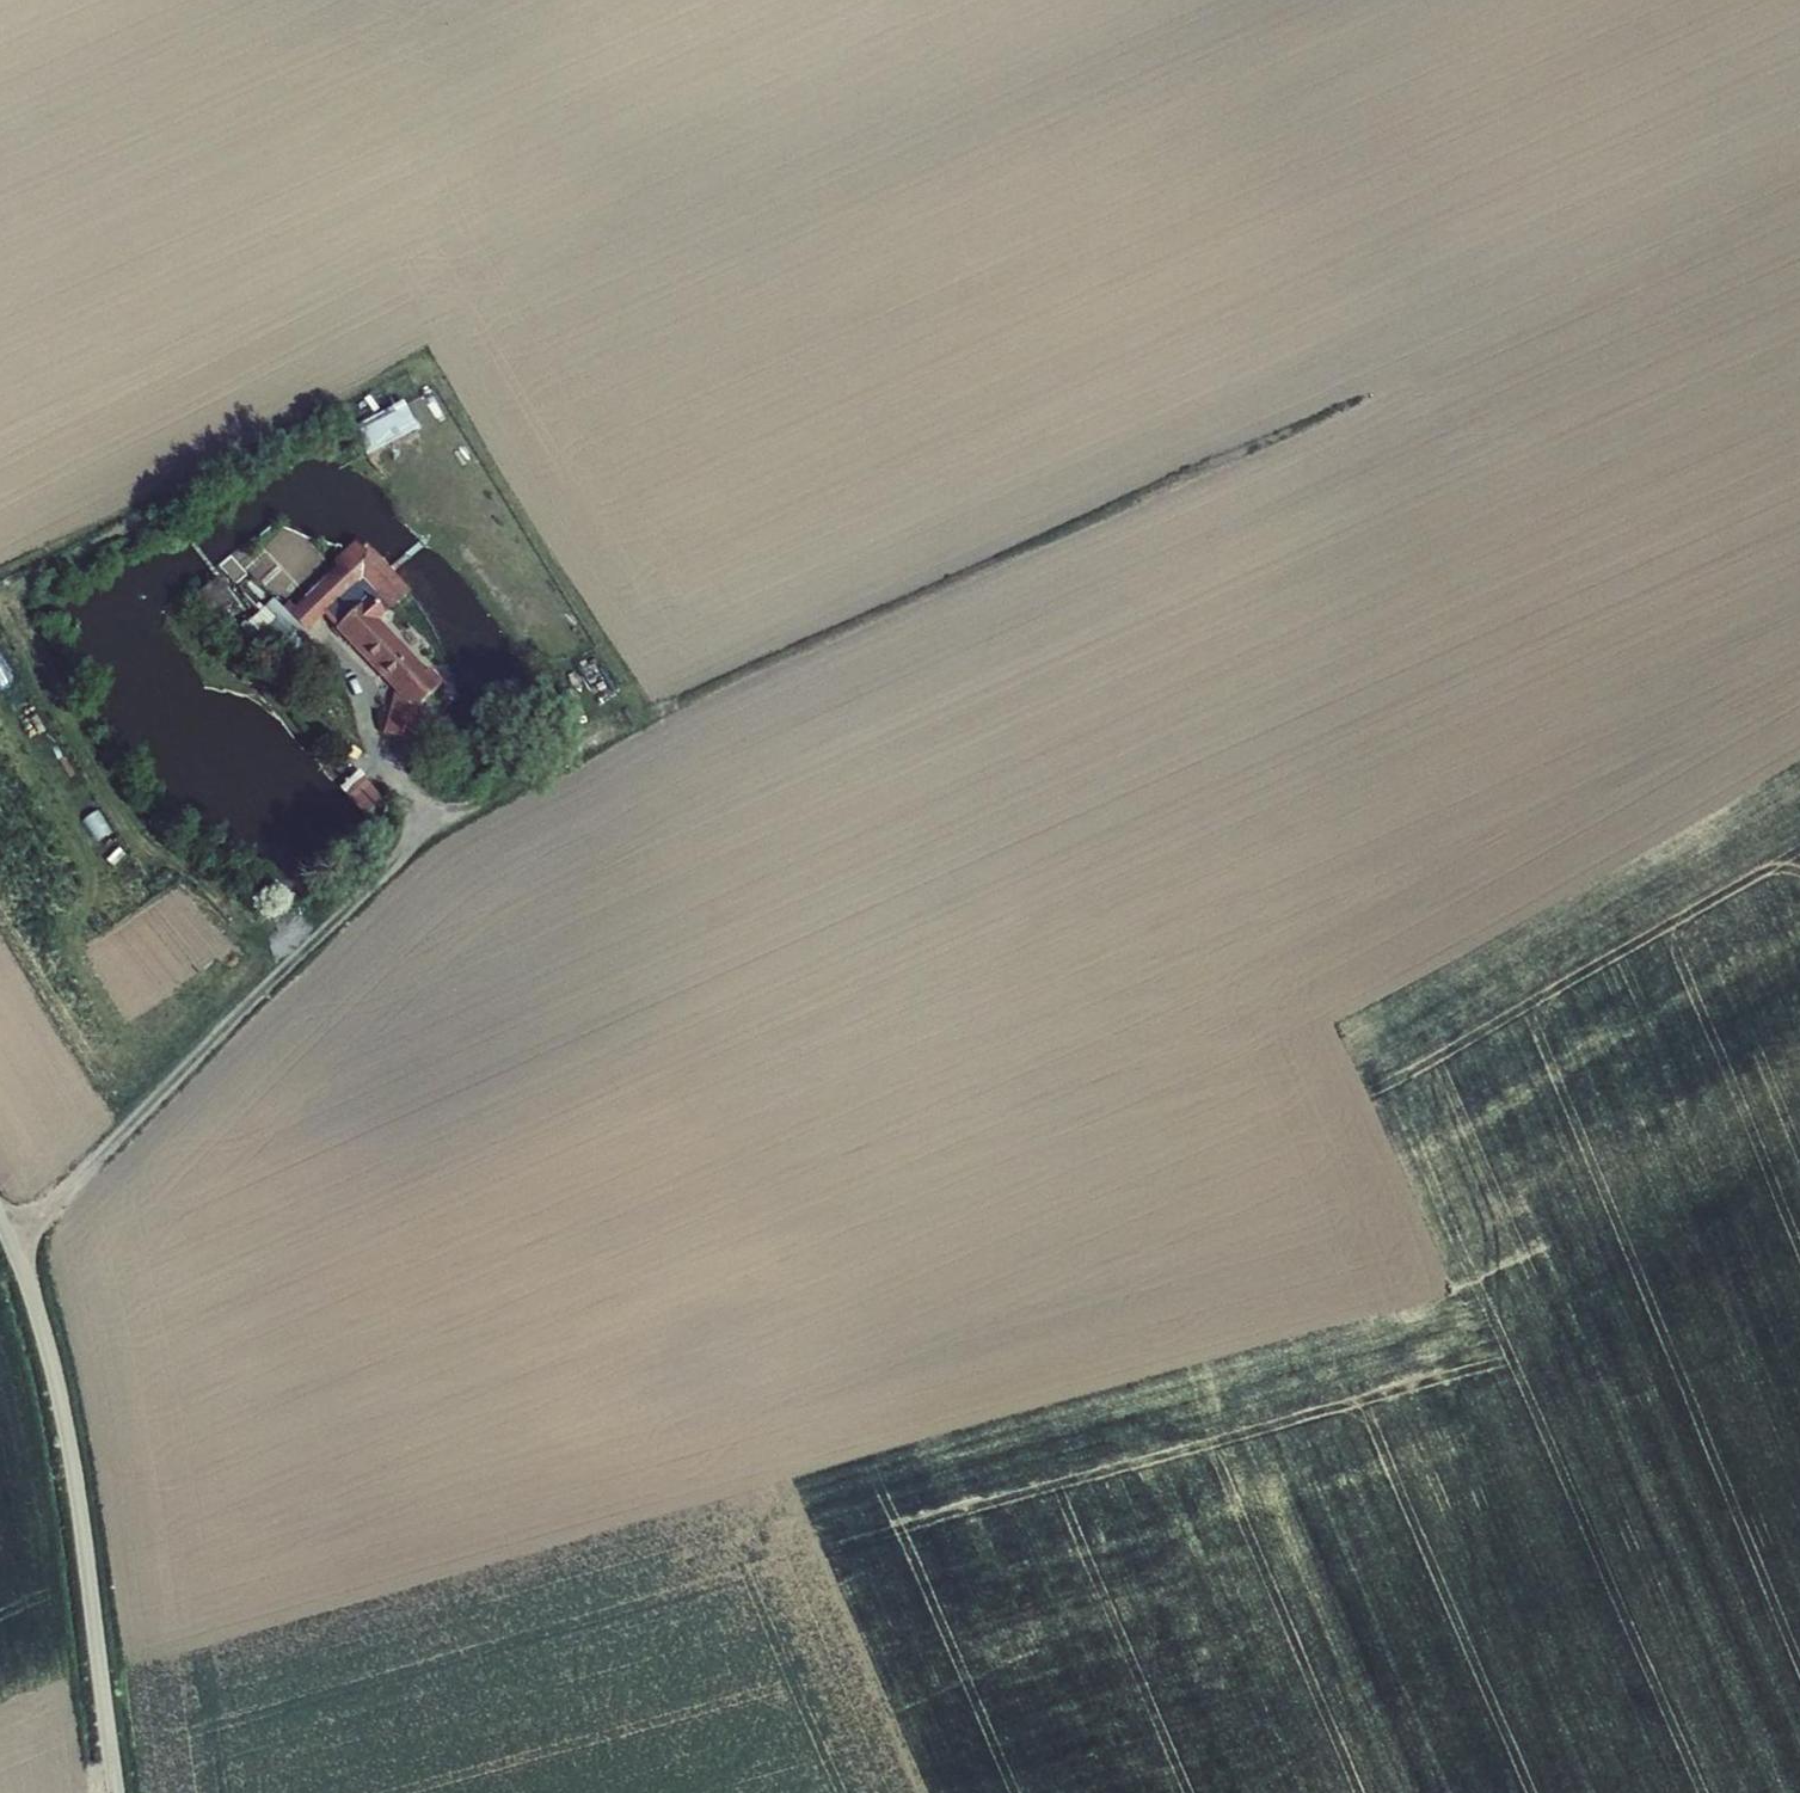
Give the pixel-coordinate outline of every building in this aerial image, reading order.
[(363,623),(372,616),(356,597),(325,628),(387,694),(376,739),(404,746),(410,717),(405,711),(413,703),(430,685),(415,667),(408,673),(363,623)] [(282,599),(242,622),(261,654),(301,631),(282,599)]
